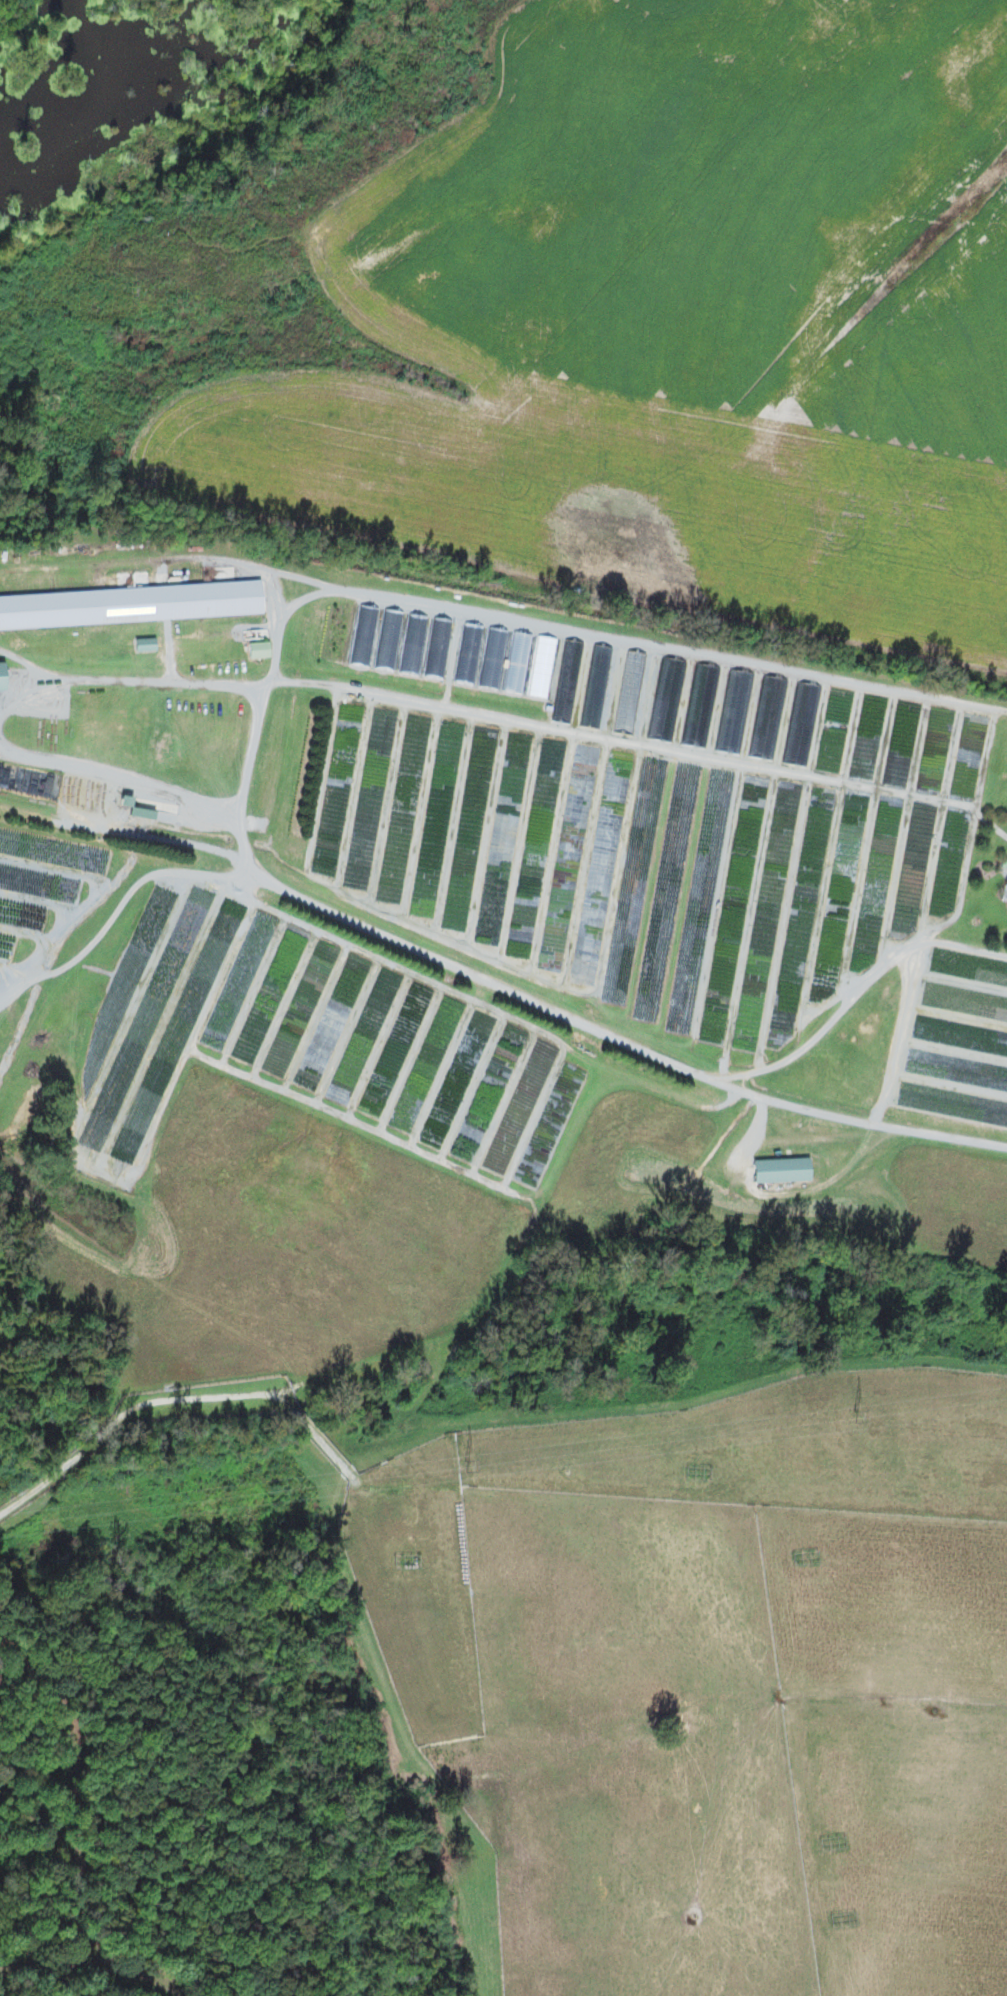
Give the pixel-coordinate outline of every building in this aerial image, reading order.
[(263,611),(261,580),(0,598),(0,629),(263,611)] [(136,639),(138,652),(158,650),(157,637),(136,639)] [(250,645),(252,659),(270,657),(268,643),(250,645)] [(9,690),(7,662),(0,662),(0,691),(9,690)] [(752,1162),(753,1183),(806,1179),(805,1158),(752,1162)]
